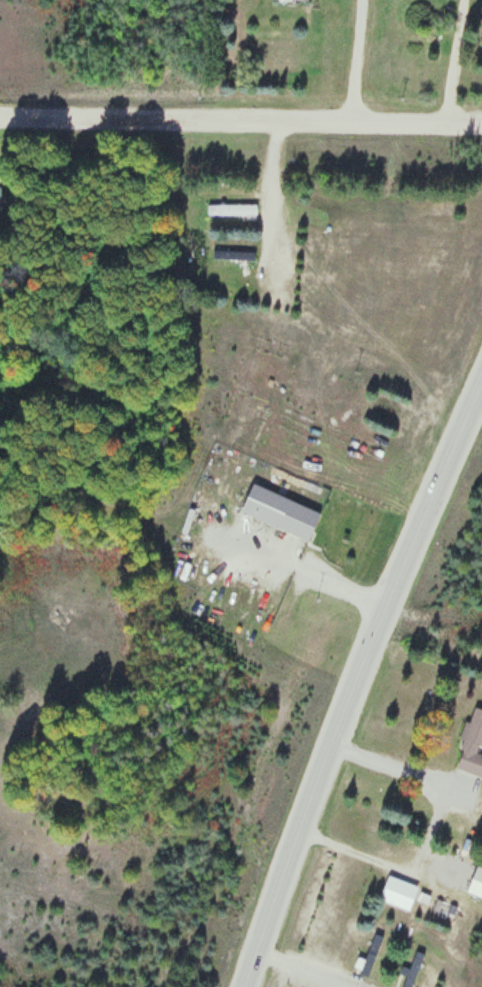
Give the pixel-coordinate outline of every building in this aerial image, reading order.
[(207,215),(256,215),(256,203),(207,203),(207,215)] [(254,258),(254,250),(213,250),(213,258),(254,258)] [(319,512),(251,485),(240,513),(308,539),(319,512)] [(480,753),(481,746),(481,709),(473,707),(470,721),(468,720),(454,768),(481,776),(481,754),(480,753)] [(409,911),(418,886),(389,874),(379,899),(409,911)] [(360,974),(367,976),(381,937),(374,934),(360,974)] [(406,969),(401,986),(412,986),(422,953),(415,951),(410,970),(406,969)]
